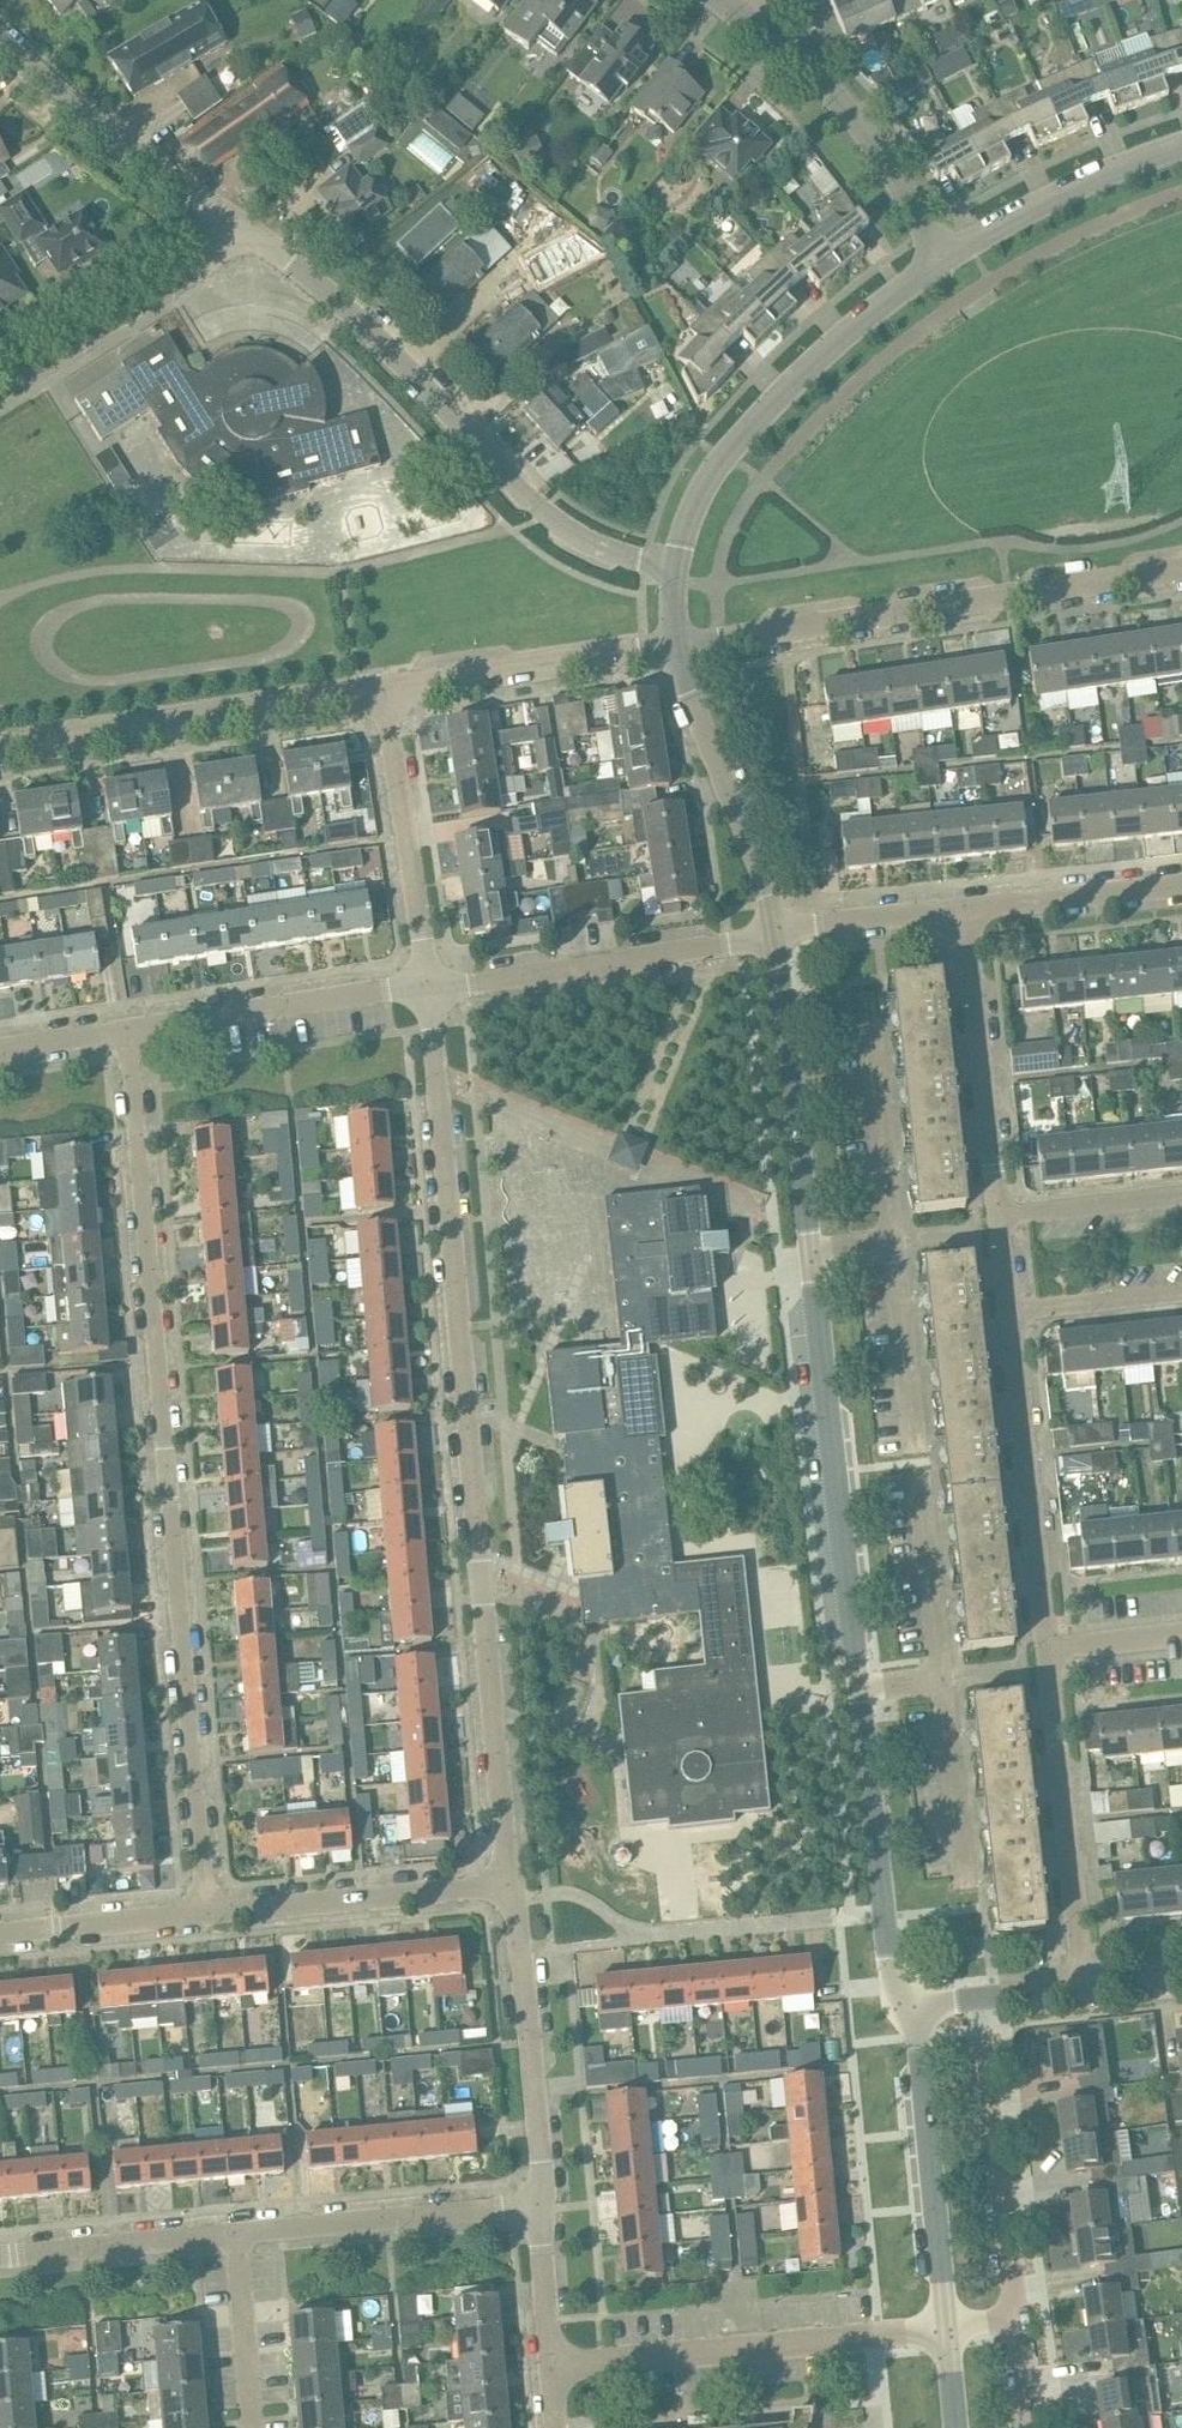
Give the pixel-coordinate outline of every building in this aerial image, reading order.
[(60,16),(83,0),(48,0),(60,16)] [(342,22),(355,6),(347,0),(336,0),(327,11),(342,22)] [(499,11),(508,0),(485,0),(499,11)] [(557,56),(597,5),(591,0),(525,0),(502,30),(527,49),(535,39),(557,56)] [(871,32),(856,0),(833,0),(828,2),(831,9),(806,21),(835,48),(871,32)] [(871,32),(909,15),(902,0),(856,0),(871,32)] [(941,0),(902,0),(909,15),(941,0)] [(1057,5),(1063,21),(1104,7),(1102,0),(1072,0),(1057,5)] [(1017,15),(1012,1),(998,7),(1004,21),(1017,15)] [(134,98),(225,43),(202,3),(109,58),(134,98)] [(304,10),(291,15),(302,39),(315,33),(304,10)] [(1002,22),(998,12),(984,18),(988,28),(1002,22)] [(652,48),(623,25),(615,37),(601,26),(566,72),(608,105),(623,86),(627,89),(648,62),(644,59),(652,48)] [(959,26),(947,31),(955,47),(967,41),(959,26)] [(1181,74),(1181,28),(1180,31),(1164,35),(1174,67),(1176,76),(1181,74)] [(366,35),(356,48),(370,58),(380,45),(366,35)] [(1174,67),(1164,35),(1148,41),(1146,36),(1120,45),(1121,48),(1125,61),(1141,106),(1168,96),(1162,80),(1176,76),(1174,67)] [(982,37),(969,43),(973,53),(986,47),(982,37)] [(1125,61),(1121,48),(1094,57),(1095,59),(1079,65),(1094,104),(1108,99),(1113,115),(1141,106),(1125,61)] [(691,78),(668,60),(631,107),(644,118),(648,113),(674,134),(704,95),(687,82),(691,78)] [(928,67),(934,77),(939,73),(942,66),(938,60),(928,67)] [(1042,94),(1061,137),(1088,126),(1081,110),(1094,104),(1079,65),(1052,77),(1056,88),(1042,94)] [(309,106),(281,66),(177,140),(205,176),(225,162),(259,139),(309,106)] [(925,66),(894,82),(879,91),(887,106),(933,80),(925,66)] [(869,81),(879,91),(894,82),(893,79),(888,70),(869,81)] [(222,100),(205,76),(177,96),(194,120),(222,100)] [(339,93),(339,96),(339,98),(340,100),(342,102),(344,104),(346,105),(349,105),(351,105),(354,104),(356,103),(358,101),(359,98),(360,95),(359,92),(358,89),(356,88),(354,86),(351,86),(349,85),(347,85),(345,86),(343,87),(341,89),(340,91),(339,93)] [(407,96),(399,87),(388,90),(385,101),(393,109),(404,106),(407,96)] [(996,102),(1015,140),(1028,133),(1035,149),(1061,137),(1042,94),(1028,100),(1023,90),(996,102)] [(458,95),(446,110),(455,117),(467,103),(458,95)] [(340,154),(377,129),(384,124),(367,100),(324,130),(340,154)] [(951,114),(962,134),(985,175),(1010,161),(1002,146),(1015,140),(1011,131),(996,102),(973,115),(970,108),(965,106),(951,114)] [(742,129),(718,108),(693,137),(707,150),(704,154),(713,162),(722,161),(737,175),(751,160),(754,163),(769,147),(745,126),(742,129)] [(469,137),(453,123),(444,134),(461,148),(469,137)] [(389,146),(377,129),(340,154),(347,149),(359,167),(389,146)] [(985,175),(962,134),(946,143),(944,139),(944,138),(943,137),(942,136),(940,135),(938,135),(937,135),(935,135),(932,137),(916,146),(929,167),(928,167),(932,174),(937,183),(952,175),(960,189),(985,175)] [(544,160),(536,136),(511,145),(519,168),(544,160)] [(613,154),(602,145),(591,159),(601,167),(613,154)] [(806,145),(796,153),(801,160),(812,152),(806,145)] [(8,160),(0,147),(0,179),(10,173),(3,163),(8,160)] [(828,167),(811,173),(819,194),(835,188),(828,167)] [(390,211),(367,181),(362,185),(349,168),(320,191),(333,208),(330,211),(353,240),(390,211)] [(417,188),(407,197),(414,206),(425,198),(417,188)] [(853,240),(868,229),(857,215),(844,194),(825,208),(817,215),(824,224),(812,234),(841,271),(864,253),(853,240)] [(23,195),(0,210),(0,212),(6,221),(19,243),(33,234),(59,275),(86,257),(88,260),(107,249),(95,230),(93,232),(82,214),(49,235),(23,195)] [(440,205),(396,246),(417,268),(461,228),(440,205)] [(511,251),(485,223),(412,290),(438,318),(511,251)] [(796,285),(807,275),(819,289),(841,271),(812,234),(800,244),(793,235),(769,254),(790,279),(796,285)] [(576,235),(525,261),(539,287),(602,255),(576,235)] [(4,307),(24,294),(13,277),(17,275),(4,255),(0,249),(0,304),(3,307),(4,307)] [(796,285),(790,279),(769,254),(746,275),(754,283),(744,293),(736,285),(735,285),(775,328),(796,309),(784,295),(796,285)] [(733,348),(744,337),(754,348),(775,328),(735,285),(702,317),(725,340),(733,348)] [(557,321),(532,295),(525,298),(486,335),(468,351),(494,379),(512,363),(557,321)] [(733,348),(725,340),(702,317),(690,330),(698,338),(679,360),(689,369),(683,374),(682,375),(697,406),(699,405),(698,404),(705,400),(706,400),(734,369),(722,359),(733,348)] [(613,344),(596,353),(610,381),(636,370),(665,358),(649,328),(649,327),(648,327),(613,344)] [(605,328),(568,348),(574,360),(576,363),(596,353),(613,344),(605,328)] [(156,432),(177,465),(181,470),(185,474),(189,479),(193,483),(198,486),(203,490),(208,493),(213,496),(219,498),(224,500),(230,502),(236,503),(242,504),(248,504),(254,504),(260,504),(266,503),(272,502),(309,492),(308,486),(380,466),(380,465),(367,415),(366,414),(330,424),(325,423),(325,418),(326,413),(325,409),(325,404),(324,399),(323,394),(322,390),(320,385),(318,381),(316,377),(313,373),(310,369),(307,365),(300,371),(297,368),(294,365),(291,363),(288,360),(284,358),(280,356),(277,354),(273,353),(269,352),(265,351),(264,350),(262,357),(251,356),(251,349),(249,349),(245,350),(241,350),(237,351),(233,352),(229,353),(225,355),(221,357),(217,359),(213,362),(210,365),(207,367),(204,371),(201,374),(199,377),(190,372),(167,336),(166,337),(121,365),(124,369),(75,400),(101,442),(150,411),(161,429),(156,432)] [(645,390),(636,370),(610,381),(594,387),(573,407),(570,404),(541,430),(559,450),(588,424),(579,414),(589,406),(597,416),(610,404),(645,390)] [(573,407),(594,387),(583,375),(561,394),(553,385),(542,395),(524,411),(541,430),(570,404),(573,407)] [(95,459),(105,475),(119,466),(110,450),(95,459)] [(1155,681),(1181,677),(1181,657),(1178,630),(1148,635),(1155,681)] [(1126,686),(1155,681),(1148,635),(1119,640),(1126,686)] [(1089,644),(1096,690),(1126,686),(1119,640),(1089,644)] [(1096,690),(1089,644),(1059,649),(1066,695),(1096,690)] [(1036,699),(1066,695),(1059,649),(1029,653),(1036,699)] [(973,662),(980,708),(1010,703),(1003,657),(973,662)] [(950,713),(980,708),(973,662),(943,666),(950,713)] [(913,671),(920,717),(950,713),(943,666),(913,671)] [(890,721),(920,717),(913,671),(883,675),(890,721)] [(861,726),(890,721),(883,675),(854,680),(861,726)] [(830,730),(861,726),(854,680),(823,684),(830,730)] [(609,731),(611,731),(659,724),(655,692),(616,698),(618,715),(607,717),(609,731)] [(559,739),(573,737),(588,735),(583,701),(569,704),(568,696),(553,699),(559,739)] [(451,756),(509,747),(534,743),(552,740),(547,708),(534,710),(536,728),(489,735),(486,718),(447,724),(451,756)] [(664,755),(659,724),(611,731),(615,762),(625,761),(664,755)] [(1133,746),(1145,745),(1143,726),(1131,727),(1133,746)] [(1133,746),(1131,727),(1119,728),(1121,747),(1133,746)] [(1071,729),(1074,748),(1085,747),(1083,728),(1071,729)] [(1074,748),(1071,729),(1058,730),(1060,749),(1074,748)] [(573,737),(559,739),(561,751),(575,749),(573,737)] [(984,738),(987,758),(998,757),(996,737),(984,738)] [(973,759),(987,758),(984,738),(971,740),(973,759)] [(557,770),(552,740),(534,743),(539,773),(557,770)] [(1133,746),(1135,766),(1147,765),(1145,745),(1133,746)] [(1135,766),(1133,746),(1121,747),(1123,767),(1135,766)] [(451,756),(456,787),(496,781),(514,778),(509,747),(451,756)] [(926,768),(938,767),(936,748),(924,749),(926,768)] [(313,754),(319,796),(338,793),(341,812),(353,810),(344,749),(313,754)] [(877,749),(864,751),(867,770),(879,769),(877,749)] [(924,749),(912,751),(914,770),(926,768),(924,749)] [(836,774),(867,770),(864,751),(834,755),(836,774)] [(289,799),(275,801),(280,832),(283,852),(297,850),(295,830),(293,819),(304,817),(301,799),(319,796),(313,754),(283,758),(289,799)] [(664,755),(625,761),(630,793),(669,787),(664,755)] [(1086,756),(1073,758),(1076,778),(1088,776),(1086,756)] [(1076,778),(1073,758),(1061,759),(1063,779),(1076,778)] [(229,791),(231,807),(231,809),(249,806),(252,825),(262,824),(264,835),(280,832),(275,801),(261,804),(254,763),(225,767),(229,791)] [(999,766),(986,767),(988,786),(1001,785),(999,766)] [(231,809),(231,807),(229,791),(225,767),(193,772),(203,833),(215,831),(212,813),(231,809)] [(926,768),(928,788),(941,786),(938,767),(926,768)] [(988,786),(986,767),(974,768),(975,787),(988,786)] [(926,768),(914,770),(916,789),(928,788),(926,768)] [(135,781),(142,822),(160,820),(162,839),(174,837),(165,776),(135,781)] [(456,787),(461,819),(485,815),(500,813),(498,797),(517,794),(514,778),(496,781),(456,787)] [(880,779),(866,780),(869,799),(881,798),(880,779)] [(550,782),(553,798),(564,796),(561,780),(550,782)] [(857,800),(869,799),(866,780),(855,781),(857,800)] [(123,825),(142,822),(135,781),(104,785),(110,827),(96,829),(104,879),(117,877),(113,846),(125,844),(123,825)] [(564,796),(566,813),(621,804),(619,789),(593,793),(591,783),(571,786),(573,795),(564,796)] [(830,786),(831,798),(846,796),(845,785),(830,786)] [(991,811),(996,855),(1026,852),(1020,796),(1002,798),(1001,785),(988,786),(991,811)] [(45,794),(48,816),(52,836),(70,833),(73,852),(84,851),(89,881),(104,879),(96,829),(81,831),(76,790),(45,794)] [(1173,836),(1181,835),(1181,791),(1168,792),(1173,836)] [(1173,836),(1168,792),(1138,795),(1143,839),(1173,836)] [(48,816),(45,794),(14,799),(20,840),(6,842),(11,874),(25,871),(23,860),(36,858),(33,839),(52,836),(48,816)] [(1113,842),(1143,839),(1138,795),(1108,799),(1113,842)] [(564,796),(553,798),(533,801),(535,817),(566,813),(564,796)] [(1078,802),(1083,846),(1113,842),(1108,799),(1078,802)] [(1052,849),(1083,846),(1078,802),(1048,805),(1052,849)] [(569,827),(585,824),(634,817),(633,814),(631,803),(621,804),(566,813),(569,827)] [(638,845),(647,843),(686,837),(682,806),(633,814),(634,817),(638,845)] [(961,815),(966,859),(996,855),(991,811),(961,815)] [(566,813),(535,817),(535,818),(537,830),(537,833),(549,831),(553,858),(573,855),(569,827),(566,813)] [(931,818),(936,862),(966,859),(961,815),(931,818)] [(514,833),(537,830),(535,818),(513,821),(514,833)] [(901,821),(906,865),(936,862),(931,818),(901,821)] [(876,868),(906,865),(901,821),(871,825),(876,868)] [(357,841),(354,823),(325,828),(327,845),(357,841)] [(876,868),(871,825),(841,828),(846,872),(876,868)] [(455,840),(460,872),(511,864),(506,832),(455,840)] [(652,875),(691,869),(686,837),(647,843),(652,875)] [(189,841),(193,866),(214,863),(210,838),(189,841)] [(172,869),(193,866),(189,841),(168,844),(172,869)] [(11,874),(6,842),(0,843),(0,895),(14,893),(11,874)] [(360,850),(330,855),(333,872),(362,867),(360,850)] [(333,872),(330,855),(310,858),(312,871),(332,868),(332,872),(333,872)] [(148,872),(146,859),(137,859),(133,866),(134,873),(148,872)] [(271,864),(273,876),(293,873),(291,862),(271,864)] [(273,876),(271,864),(251,867),(253,879),(273,876)] [(511,864),(460,872),(465,903),(504,897),(501,882),(513,880),(511,864)] [(568,880),(563,881),(564,888),(577,886),(578,886),(576,866),(567,867),(568,880)] [(696,901),(691,869),(652,875),(638,877),(640,892),(654,889),(657,907),(659,906),(660,916),(681,913),(680,903),(696,901)] [(232,870),(213,873),(214,885),(234,882),(232,870)] [(194,888),(214,885),(213,873),(193,876),(194,888)] [(175,879),(154,882),(156,894),(176,891),(175,879)] [(593,885),(597,916),(612,913),(610,901),(622,900),(619,881),(607,883),(607,882),(593,885)] [(136,897),(156,894),(154,882),(134,885),(136,897)] [(582,918),(597,916),(595,903),(593,885),(593,884),(578,886),(577,886),(582,918)] [(569,920),(582,918),(577,886),(564,888),(569,920)] [(569,920),(564,888),(549,890),(554,922),(569,920)] [(105,918),(101,890),(85,892),(90,921),(105,918)] [(57,897),(58,907),(59,916),(60,916),(59,910),(78,907),(77,894),(57,897)] [(470,935),(485,932),(487,942),(510,938),(508,929),(509,929),(506,911),(518,909),(516,895),(504,897),(465,903),(467,916),(463,916),(465,931),(469,930),(470,935)] [(337,901),(343,936),(372,931),(367,896),(337,901)] [(58,907),(57,897),(37,900),(39,913),(45,912),(46,918),(59,916),(58,907)] [(343,936),(337,901),(308,906),(313,940),(343,936)] [(19,915),(17,903),(0,906),(0,918),(19,915)] [(313,940),(308,906),(278,910),(284,945),(313,940)] [(159,914),(161,929),(167,963),(196,959),(190,924),(187,925),(185,910),(159,914)] [(284,945),(278,910),(249,915),(255,949),(284,945)] [(383,913),(374,915),(375,922),(385,921),(383,913)] [(249,915),(220,919),(225,954),(255,949),(249,915)] [(225,954),(220,919),(190,924),(196,959),(225,954)] [(167,963),(161,929),(131,933),(137,968),(167,963)] [(5,952),(11,987),(39,983),(34,948),(32,938),(19,940),(21,950),(5,952)] [(64,943),(69,978),(99,973),(94,939),(64,943)] [(39,983),(69,978),(64,943),(34,948),(39,983)] [(1179,955),(1168,956),(1172,997),(1181,996),(1181,950),(1179,950),(1179,955)] [(11,987),(5,952),(0,953),(0,989),(11,987)] [(1168,956),(1159,957),(1159,952),(1138,955),(1143,1000),(1172,997),(1168,956)] [(1138,955),(1118,957),(1119,961),(1108,962),(1113,1003),(1143,1000),(1138,955)] [(1078,961),(1079,965),(1083,1006),(1113,1003),(1108,962),(1097,963),(1097,959),(1078,961)] [(1050,978),(1053,1010),(1083,1006),(1079,965),(1078,961),(1059,963),(1059,967),(1049,969),(1050,978)] [(1022,1013),(1053,1010),(1049,969),(1038,970),(1037,965),(1018,968),(1020,986),(1021,1000),(1022,1013)] [(939,976),(888,982),(888,983),(894,983),(902,1059),(948,1054),(939,976)] [(1020,986),(1004,987),(1006,1001),(1021,1000),(1020,986)] [(1058,1070),(1060,1070),(1057,1050),(1056,1042),(1010,1047),(1014,1076),(1059,1071),(1058,1070)] [(1130,1042),(1117,1044),(1119,1063),(1132,1062),(1130,1042)] [(1167,1062),(1179,1061),(1177,1042),(1165,1043),(1167,1062)] [(1107,1065),(1119,1063),(1117,1044),(1105,1045),(1107,1065)] [(1070,1048),(1057,1050),(1060,1070),(1072,1068),(1070,1048)] [(956,1130),(948,1054),(902,1059),(911,1135),(956,1130)] [(1180,1061),(1179,1061),(1167,1062),(1169,1081),(1181,1080),(1180,1061)] [(1132,1071),(1120,1072),(1122,1092),(1134,1091),(1132,1071)] [(1122,1092),(1120,1072),(1108,1074),(1110,1093),(1122,1092)] [(1061,1079),(1063,1098),(1075,1097),(1073,1078),(1061,1079)] [(1063,1098),(1061,1079),(1048,1080),(1050,1099),(1063,1098)] [(300,1154),(317,1152),(314,1124),(321,1123),(320,1112),(296,1114),(300,1154)] [(290,1153),(287,1115),(260,1117),(261,1132),(274,1130),(276,1155),(290,1153)] [(348,1118),(351,1149),(388,1146),(385,1115),(348,1118)] [(1157,1129),(1162,1173),(1181,1170),(1181,1126),(1157,1129)] [(1162,1173),(1157,1129),(1127,1132),(1132,1176),(1162,1173)] [(197,1162),(231,1159),(229,1130),(195,1133),(197,1162)] [(965,1208),(956,1130),(911,1135),(919,1212),(914,1212),(914,1214),(965,1208)] [(1132,1176),(1127,1132),(1097,1135),(1102,1179),(1132,1176)] [(44,1182),(93,1177),(90,1148),(78,1149),(77,1135),(40,1139),(44,1182)] [(1097,1135),(1067,1138),(1072,1182),(1102,1179),(1097,1135)] [(1042,1186),(1072,1182),(1067,1138),(1037,1142),(1042,1186)] [(24,1140),(0,1143),(0,1168),(8,1167),(7,1156),(26,1154),(24,1140)] [(388,1146),(351,1149),(354,1180),(391,1176),(388,1146)] [(317,1152),(300,1154),(301,1170),(318,1168),(317,1152)] [(200,1189),(234,1186),(231,1159),(197,1162),(200,1189)] [(266,1162),(268,1183),(279,1182),(294,1181),(291,1160),(266,1162)] [(393,1207),(391,1176),(354,1180),(356,1211),(393,1207)] [(43,1210),(95,1205),(93,1177),(44,1182),(37,1182),(40,1211),(43,1210)] [(296,1202),(294,1181),(279,1182),(281,1204),(296,1202)] [(323,1218),(319,1183),(301,1184),(305,1220),(323,1218)] [(10,1185),(0,1186),(0,1215),(13,1214),(10,1185)] [(202,1217),(236,1214),(234,1186),(200,1189),(202,1217)] [(605,1432),(606,1445),(659,1439),(665,1438),(656,1357),(649,1358),(648,1345),(716,1338),(711,1293),(710,1293),(706,1258),(729,1256),(727,1237),(704,1240),(699,1189),(605,1199),(621,1347),(545,1355),(555,1438),(565,1437),(605,1432)] [(49,1239),(98,1234),(95,1205),(43,1210),(46,1239),(49,1239)] [(13,1214),(0,1216),(0,1225),(14,1223),(13,1214)] [(202,1217),(204,1245),(239,1242),(236,1214),(202,1217)] [(284,1238),(298,1237),(297,1216),(282,1218),(284,1238)] [(360,1259),(398,1256),(395,1225),(357,1228),(360,1259)] [(51,1268),(100,1263),(98,1234),(49,1239),(51,1268)] [(298,1237),(284,1238),(286,1259),(300,1257),(298,1237)] [(207,1273),(241,1270),(255,1268),(252,1241),(239,1242),(204,1245),(207,1273)] [(309,1263),(327,1262),(325,1241),(307,1242),(309,1263)] [(19,1271),(16,1243),(0,1244),(0,1273),(19,1271)] [(363,1289),(400,1286),(398,1256),(360,1259),(363,1289)] [(920,1266),(925,1266),(934,1342),(979,1337),(970,1259),(920,1265),(920,1266)] [(327,1262),(309,1263),(311,1286),(329,1285),(327,1262)] [(53,1296),(103,1292),(100,1263),(51,1268),(53,1296)] [(209,1300),(243,1297),(241,1270),(207,1273),(209,1300)] [(21,1300),(19,1271),(0,1273),(0,1274),(1,1273),(4,1301),(21,1300)] [(287,1272),(289,1293),(303,1292),(302,1271),(287,1272)] [(365,1320),(403,1317),(400,1286),(363,1289),(365,1320)] [(56,1325),(106,1321),(103,1292),(53,1296),(56,1325)] [(303,1292),(289,1293),(290,1314),(305,1312),(303,1292)] [(243,1297),(209,1300),(212,1328),(261,1324),(264,1323),(263,1310),(245,1312),(243,1297)] [(6,1329),(24,1328),(21,1300),(4,1301),(6,1329)] [(313,1302),(315,1324),(332,1323),(330,1301),(313,1302)] [(403,1317),(365,1320),(368,1350),(406,1347),(403,1317)] [(1178,1319),(1158,1321),(1159,1325),(1148,1326),(1153,1367),(1181,1364),(1181,1357),(1178,1319)] [(307,1341),(306,1320),(283,1322),(285,1343),(307,1341)] [(106,1321),(56,1325),(58,1355),(108,1351),(106,1321)] [(334,1346),(332,1323),(315,1324),(317,1347),(334,1346)] [(1137,1323),(1118,1325),(1123,1370),(1153,1367),(1148,1326),(1137,1327),(1137,1323)] [(261,1324),(212,1328),(214,1356),(248,1353),(247,1337),(262,1336),(261,1324)] [(1123,1370),(1118,1325),(1099,1327),(1099,1331),(1089,1333),(1093,1374),(1123,1370)] [(24,1328),(6,1329),(8,1348),(9,1348),(11,1369),(45,1366),(43,1347),(25,1348),(24,1328)] [(1093,1374),(1089,1333),(1078,1334),(1078,1330),(1058,1332),(1059,1345),(1045,1347),(1048,1377),(1063,1375),(1063,1377),(1093,1374)] [(979,1337),(934,1342),(942,1419),(988,1414),(979,1337)] [(370,1381),(408,1378),(406,1347),(368,1350),(370,1381)] [(318,1363),(320,1385),(337,1384),(336,1362),(318,1363)] [(216,1374),(218,1402),(253,1399),(250,1371),(216,1374)] [(12,1377),(15,1417),(31,1416),(30,1405),(31,1405),(31,1395),(47,1393),(45,1374),(12,1377)] [(312,1394),(310,1374),(296,1375),(298,1395),(312,1394)] [(411,1409),(408,1378),(370,1381),(373,1412),(411,1409)] [(61,1384),(64,1413),(113,1409),(110,1379),(61,1384)] [(339,1407),(337,1384),(320,1385),(322,1408),(339,1407)] [(221,1430),(255,1427),(253,1399),(218,1402),(221,1430)] [(299,1402),(301,1423),(314,1421),(313,1401),(299,1402)] [(66,1441),(115,1438),(113,1409),(64,1413),(66,1441)] [(988,1414),(942,1419),(951,1496),(996,1491),(988,1414)] [(18,1445),(33,1444),(31,1416),(15,1417),(18,1445)] [(316,1442),(314,1421),(301,1423),(302,1443),(316,1442)] [(1161,1442),(1162,1442),(1174,1441),(1172,1422),(1159,1423),(1161,1442)] [(1111,1423),(1099,1424),(1101,1445),(1114,1443),(1111,1423)] [(1149,1443),(1161,1442),(1159,1423),(1147,1424),(1149,1443)] [(1101,1445),(1099,1424),(1067,1428),(1070,1448),(1101,1445)] [(1120,1437),(1130,1436),(1129,1425),(1119,1425),(1120,1437)] [(375,1429),(378,1461),(415,1457),(413,1426),(375,1429)] [(223,1458),(258,1454),(255,1427),(221,1430),(223,1458)] [(340,1464),(337,1429),(323,1430),(326,1465),(340,1464)] [(605,1432),(565,1437),(566,1447),(563,1447),(567,1490),(563,1491),(567,1528),(544,1530),(546,1549),(569,1546),(573,1583),(579,1583),(583,1626),(678,1615),(673,1565),(659,1439),(606,1445),(605,1432)] [(8,1433),(0,1433),(0,1443),(8,1442),(8,1433)] [(118,1467),(115,1438),(66,1441),(69,1470),(118,1467)] [(1174,1441),(1162,1442),(1164,1462),(1176,1460),(1174,1441)] [(33,1444),(18,1445),(19,1459),(59,1455),(58,1442),(33,1444)] [(1164,1462),(1162,1442),(1161,1442),(1149,1443),(1151,1463),(1164,1462)] [(1115,1452),(1102,1453),(1105,1473),(1117,1472),(1115,1452)] [(1092,1474),(1105,1473),(1102,1453),(1090,1454),(1092,1474)] [(258,1454),(223,1458),(225,1485),(275,1481),(274,1468),(259,1469),(258,1454)] [(304,1458),(305,1478),(319,1477),(317,1457),(304,1458)] [(418,1488),(415,1457),(378,1461),(380,1491),(418,1488)] [(11,1471),(10,1460),(0,1460),(0,1472),(11,1471)] [(20,1474),(36,1472),(35,1461),(19,1462),(20,1474)] [(120,1495),(118,1467),(69,1470),(71,1499),(120,1495)] [(0,1472),(0,1501),(18,1499),(17,1486),(11,1479),(11,1471),(0,1472)] [(37,1485),(36,1472),(20,1474),(21,1487),(37,1485)] [(327,1474),(329,1496),(343,1494),(341,1473),(327,1474)] [(321,1497),(319,1477),(305,1478),(307,1498),(321,1497)] [(275,1481),(225,1485),(228,1513),(263,1510),(277,1509),(275,1481)] [(421,1518),(418,1488),(380,1491),(383,1522),(421,1518)] [(996,1491),(951,1496),(959,1572),(1004,1567),(996,1491)] [(343,1494),(329,1496),(331,1518),(345,1517),(343,1495),(343,1494)] [(61,1528),(74,1527),(123,1523),(120,1495),(71,1499),(58,1500),(61,1528)] [(0,1501),(0,1514),(19,1512),(19,1522),(20,1522),(18,1504),(18,1499),(0,1501)] [(1064,1543),(1067,1543),(1070,1570),(1084,1568),(1084,1571),(1115,1568),(1110,1524),(1108,1508),(1081,1511),(1082,1524),(1062,1526),(1064,1543)] [(228,1513),(230,1541),(265,1538),(263,1510),(228,1513)] [(308,1514),(310,1534),(324,1532),(322,1513),(308,1514)] [(1170,1517),(1175,1561),(1181,1560),(1181,1516),(1170,1517)] [(16,1529),(15,1517),(0,1518),(0,1530),(16,1529)] [(1145,1565),(1175,1561),(1170,1517),(1140,1520),(1145,1565)] [(386,1552),(423,1549),(421,1518),(383,1522),(386,1552)] [(24,1520),(26,1532),(40,1531),(39,1519),(24,1520)] [(1115,1568),(1145,1565),(1140,1520),(1110,1524),(1115,1568)] [(76,1556),(90,1555),(125,1552),(123,1523),(74,1527),(76,1556)] [(16,1529),(0,1530),(0,1570),(19,1569),(16,1529)] [(27,1560),(43,1559),(40,1531),(26,1532),(24,1532),(27,1560)] [(327,1566),(324,1532),(310,1534),(311,1549),(303,1550),(304,1568),(327,1566)] [(332,1534),(334,1557),(349,1555),(346,1532),(332,1534)] [(268,1566),(265,1538),(230,1541),(233,1569),(268,1566)] [(389,1583),(426,1579),(423,1549),(386,1552),(389,1583)] [(125,1552),(90,1555),(92,1584),(128,1581),(125,1552)] [(349,1555),(334,1557),(336,1579),(351,1578),(349,1555)] [(673,1565),(678,1615),(701,1613),(706,1666),(652,1672),(654,1693),(617,1697),(632,1826),(667,1822),(668,1830),(735,1822),(734,1815),(770,1811),(743,1558),(673,1565)] [(46,1588),(43,1559),(27,1560),(30,1590),(46,1588)] [(1004,1567),(959,1572),(968,1649),(962,1650),(962,1651),(1013,1646),(1004,1567)] [(23,1611),(20,1572),(7,1573),(9,1599),(5,1599),(7,1612),(23,1611)] [(305,1576),(308,1607),(316,1606),(331,1605),(328,1574),(305,1576)] [(426,1579),(389,1583),(391,1613),(429,1610),(426,1579)] [(92,1584),(80,1585),(83,1625),(131,1621),(128,1581),(92,1584)] [(234,1586),(237,1614),(272,1610),(269,1583),(234,1586)] [(49,1628),(46,1588),(30,1590),(33,1630),(49,1628)] [(342,1617),(354,1616),(352,1592),(340,1593),(342,1617)] [(331,1605),(316,1606),(318,1628),(333,1627),(331,1605)] [(272,1610),(237,1614),(239,1642),(274,1638),(272,1610)] [(431,1641),(429,1610),(391,1613),(379,1614),(380,1625),(392,1624),(394,1644),(431,1641)] [(356,1637),(354,1616),(342,1617),(344,1638),(356,1637)] [(12,1629),(13,1640),(25,1639),(24,1628),(12,1629)] [(35,1637),(38,1677),(51,1676),(50,1665),(64,1664),(61,1635),(35,1637)] [(25,1639),(13,1640),(2,1641),(4,1670),(28,1668),(25,1639)] [(101,1672),(136,1669),(133,1639),(98,1642),(100,1659),(79,1661),(81,1674),(101,1672)] [(242,1670),(277,1666),(274,1639),(239,1642),(242,1670)] [(323,1662),(336,1661),(334,1640),(322,1641),(323,1662)] [(395,1661),(398,1692),(436,1689),(433,1658),(395,1661)] [(348,1697),(361,1695),(357,1660),(345,1661),(348,1697)] [(338,1680),(336,1661),(323,1662),(325,1681),(338,1680)] [(242,1670),(244,1697),(279,1694),(298,1692),(296,1665),(277,1666),(242,1670)] [(30,1688),(28,1669),(9,1671),(11,1690),(30,1688)] [(89,1702),(103,1700),(138,1697),(136,1669),(101,1672),(102,1688),(88,1689),(89,1702)] [(45,1677),(38,1677),(41,1706),(53,1705),(52,1688),(51,1676),(45,1677)] [(398,1692),(401,1723),(438,1719),(436,1689),(398,1692)] [(279,1694),(244,1697),(247,1725),(293,1720),(292,1708),(280,1709),(279,1694)] [(361,1695),(348,1697),(349,1704),(347,1705),(349,1727),(363,1726),(361,1695)] [(328,1717),(340,1716),(338,1696),(326,1697),(328,1717)] [(974,1703),(982,1780),(1027,1774),(1019,1696),(968,1702),(968,1704),(974,1703)] [(141,1727),(138,1697),(103,1700),(106,1730),(141,1727)] [(37,1706),(39,1726),(43,1725),(43,1735),(68,1733),(65,1704),(53,1705),(41,1706),(37,1706)] [(37,1705),(20,1706),(21,1727),(39,1726),(37,1706),(37,1705)] [(1161,1710),(1165,1755),(1181,1753),(1181,1711),(1181,1712),(1180,1708),(1161,1710)] [(1165,1755),(1161,1710),(1142,1712),(1142,1716),(1131,1717),(1136,1758),(1165,1755)] [(1106,1761),(1136,1758),(1131,1717),(1121,1718),(1121,1714),(1087,1717),(1086,1719),(1085,1721),(1085,1723),(1084,1724),(1087,1752),(1104,1750),(1106,1761)] [(343,1744),(340,1716),(328,1717),(331,1745),(343,1744)] [(438,1719),(401,1723),(404,1753),(441,1750),(438,1719)] [(293,1720),(247,1725),(249,1754),(297,1750),(295,1720),(293,1720)] [(18,1727),(20,1755),(36,1754),(35,1744),(44,1743),(43,1735),(43,1725),(39,1726),(21,1727),(18,1727)] [(363,1726),(349,1727),(352,1758),(366,1756),(363,1726)] [(143,1755),(141,1727),(106,1730),(92,1731),(94,1759),(96,1759),(143,1755)] [(44,1743),(45,1764),(68,1762),(65,1734),(68,1733),(43,1735),(44,1743)] [(404,1753),(406,1784),(444,1780),(441,1750),(404,1753)] [(37,1768),(36,1754),(20,1755),(21,1770),(37,1768)] [(98,1788),(111,1787),(146,1784),(143,1755),(96,1759),(98,1788)] [(344,1772),(342,1755),(320,1757),(322,1775),(344,1772)] [(366,1756),(352,1758),(354,1780),(368,1779),(366,1756)] [(282,1769),(283,1778),(303,1776),(301,1759),(277,1761),(277,1769),(282,1769)] [(252,1781),(283,1778),(282,1769),(277,1769),(277,1761),(250,1763),(252,1781)] [(68,1762),(45,1764),(48,1792),(65,1790),(62,1762),(68,1762)] [(1027,1774),(982,1780),(990,1856),(1036,1851),(1027,1774)] [(444,1780),(406,1784),(409,1813),(392,1815),(392,1816),(447,1811),(444,1780)] [(113,1815),(148,1812),(146,1784),(111,1787),(112,1799),(92,1801),(93,1817),(113,1815)] [(50,1820),(67,1819),(65,1790),(48,1792),(50,1820)] [(1139,1791),(1141,1811),(1154,1810),(1152,1790),(1139,1791)] [(1141,1811),(1139,1791),(1109,1794),(1111,1814),(1141,1811)] [(370,1818),(368,1795),(355,1796),(358,1819),(370,1818)] [(44,1845),(39,1796),(16,1798),(21,1848),(44,1845)] [(290,1857),(287,1820),(285,1808),(271,1810),(272,1822),(255,1823),(259,1860),(290,1857)] [(447,1811),(392,1816),(395,1847),(412,1845),(413,1861),(446,1858),(445,1842),(449,1842),(447,1811)] [(148,1812),(113,1815),(116,1844),(105,1845),(151,1841),(148,1812)] [(317,1817),(321,1854),(352,1851),(348,1814),(317,1817)] [(317,1817),(287,1820),(290,1857),(321,1854),(317,1817)] [(370,1818),(358,1819),(360,1841),(372,1840),(370,1818)] [(52,1834),(69,1833),(67,1819),(50,1820),(52,1834)] [(1143,1820),(1145,1839),(1157,1838),(1155,1819),(1143,1820)] [(1112,1858),(1110,1843),(1145,1839),(1143,1820),(1095,1825),(1099,1859),(1112,1858)] [(151,1841),(105,1845),(108,1874),(153,1870),(151,1841)] [(86,1876),(84,1847),(68,1849),(69,1862),(55,1864),(56,1879),(86,1876)] [(68,1848),(53,1849),(55,1864),(69,1862),(68,1849),(68,1848)] [(1036,1851),(990,1856),(999,1932),(993,1933),(994,1935),(1044,1929),(1036,1851)] [(46,1880),(44,1856),(15,1859),(17,1883),(46,1880)] [(1114,1881),(1113,1867),(1101,1868),(1102,1882),(1114,1881)] [(1149,1875),(1154,1918),(1181,1915),(1181,1898),(1179,1871),(1149,1875)] [(1154,1918),(1149,1875),(1119,1878),(1123,1922),(1154,1918)] [(458,1942),(430,1944),(433,1978),(461,1976),(458,1942)] [(433,1978),(430,1944),(402,1947),(407,1995),(405,1981),(433,1978)] [(407,1995),(402,1947),(374,1950),(378,1984),(379,1997),(407,1995)] [(378,1984),(374,1950),(347,1953),(350,1986),(378,1984)] [(350,1986),(347,1953),(319,1955),(322,1989),(350,1986)] [(322,1989),(319,1955),(290,1958),(294,1992),(322,1989)] [(783,2012),(814,2009),(810,1959),(778,1962),(782,1999),(783,2012)] [(265,1961),(237,1963),(241,2011),(254,2010),(252,1996),(268,1995),(265,1961)] [(752,2002),(782,1999),(778,1962),(748,1965),(752,2002)] [(237,1963),(209,1966),(212,2000),(240,1998),(241,2011),(237,1963)] [(718,1968),(721,2005),(752,2002),(748,1965),(718,1968)] [(209,1966),(181,1969),(184,2003),(212,2000),(209,1966)] [(691,2008),(721,2005),(718,1968),(687,1971),(691,2008)] [(174,2030),(187,2029),(184,2003),(181,1969),(153,1972),(157,2006),(159,2026),(174,2025),(174,2030)] [(657,1973),(660,2011),(691,2008),(687,1971),(657,1973)] [(157,2006),(153,1972),(126,1974),(130,2021),(158,2019),(159,2026),(157,2006)] [(630,2014),(660,2011),(657,1973),(626,1976),(630,2014)] [(131,2030),(130,2021),(126,1974),(97,1977),(102,2024),(119,2022),(120,2031),(131,2030)] [(630,2014),(626,1976),(595,1980),(599,2017),(630,2014)] [(72,1980),(44,1982),(47,2017),(48,2027),(62,2026),(61,2016),(75,2014),(72,1980)] [(19,2020),(47,2017),(44,1982),(16,1985),(19,2020)] [(0,1987),(0,2022),(19,2020),(16,1985),(0,1987)] [(1105,2038),(1092,2040),(1090,2028),(1067,2031),(1068,2043),(1052,2046),(1057,2081),(1080,2077),(1082,2090),(1112,2086),(1109,2070),(1105,2038)] [(458,2031),(438,2033),(440,2046),(459,2044),(458,2031)] [(419,2048),(440,2046),(438,2033),(418,2035),(419,2048)] [(402,2036),(383,2038),(384,2052),(404,2050),(402,2036)] [(383,2038),(363,2040),(364,2055),(384,2052),(383,2038)] [(348,2043),(327,2045),(329,2057),(349,2055),(348,2043)] [(820,2066),(818,2044),(801,2046),(801,2052),(787,2053),(789,2069),(820,2066)] [(309,2059),(329,2057),(327,2045),(308,2046),(309,2059)] [(283,2061),(282,2049),(262,2051),(245,2052),(246,2064),(263,2063),(283,2061)] [(218,2054),(219,2069),(239,2067),(238,2052),(218,2054)] [(757,2055),(758,2071),(781,2069),(779,2053),(757,2055)] [(97,2055),(98,2067),(99,2080),(120,2078),(118,2065),(110,2066),(109,2054),(97,2055)] [(219,2069),(218,2054),(198,2056),(199,2071),(219,2069)] [(461,2067),(460,2054),(440,2056),(441,2069),(461,2067)] [(736,2073),(758,2071),(757,2055),(734,2057),(736,2073)] [(430,2056),(410,2058),(412,2072),(432,2070),(430,2056)] [(182,2057),(162,2060),(164,2073),(176,2072),(176,2073),(177,2081),(190,2080),(192,2080),(191,2075),(191,2070),(184,2071),(182,2057)] [(413,2085),(412,2072),(410,2058),(391,2059),(393,2087),(413,2085)] [(696,2061),(698,2078),(721,2076),(720,2059),(696,2061)] [(164,2074),(164,2073),(162,2060),(142,2062),(143,2077),(164,2074)] [(355,2063),(356,2078),(377,2075),(375,2060),(355,2063)] [(677,2080),(698,2078),(696,2061),(676,2062),(677,2080)] [(636,2084),(634,2062),(584,2067),(586,2089),(636,2084)] [(336,2080),(356,2078),(355,2063),(335,2065),(336,2080)] [(635,2066),(637,2084),(659,2082),(657,2064),(635,2066)] [(312,2068),(292,2070),(293,2083),(313,2081),(312,2068)] [(52,2071),(53,2084),(73,2082),(72,2069),(52,2071)] [(33,2085),(53,2084),(52,2071),(32,2073),(33,2085)] [(245,2075),(246,2087),(266,2085),(265,2073),(245,2075)] [(18,2088),(17,2075),(0,2076),(0,2089),(18,2088)] [(227,2089),(246,2087),(245,2075),(226,2076),(227,2089)] [(772,2106),(786,2104),(787,2110),(824,2107),(821,2075),(784,2079),(784,2081),(770,2082),(772,2106)] [(190,2080),(191,2094),(211,2091),(209,2078),(192,2080),(190,2080)] [(171,2096),(191,2094),(190,2080),(177,2081),(169,2082),(171,2096)] [(134,2086),(136,2099),(155,2097),(154,2084),(134,2086)] [(136,2099),(134,2086),(114,2088),(116,2101),(136,2099)] [(1112,2086),(1082,2090),(1083,2103),(1060,2107),(1065,2140),(1112,2134),(1108,2104),(1114,2103),(1112,2086)] [(90,2103),(89,2090),(68,2092),(70,2105),(90,2103)] [(734,2113),(743,2112),(741,2092),(724,2094),(726,2118),(735,2117),(734,2113)] [(609,2128),(646,2124),(643,2093),(606,2096),(609,2128)] [(25,2096),(26,2109),(47,2108),(45,2094),(25,2096)] [(699,2119),(717,2117),(714,2095),(697,2097),(699,2119)] [(6,2111),(26,2109),(25,2096),(5,2097),(6,2111)] [(1173,2099),(1176,2122),(1181,2122),(1181,2098),(1173,2099)] [(790,2141),(827,2137),(824,2107),(787,2110),(788,2126),(769,2128),(770,2143),(790,2141)] [(456,2110),(443,2111),(448,2158),(476,2155),(473,2121),(472,2108),(456,2110)] [(443,2111),(416,2113),(420,2160),(448,2158),(443,2111)] [(745,2136),(743,2112),(734,2113),(735,2117),(726,2118),(728,2138),(745,2136)] [(388,2116),(389,2129),(393,2163),(420,2160),(416,2113),(388,2116)] [(717,2117),(699,2119),(702,2141),(719,2139),(717,2117)] [(612,2158),(650,2154),(646,2124),(609,2128),(612,2158)] [(251,2130),(255,2176),(283,2173),(280,2140),(278,2128),(251,2130)] [(393,2163),(389,2129),(361,2132),(365,2166),(393,2163)] [(255,2176),(251,2130),(250,2130),(251,2143),(224,2145),(227,2179),(255,2176)] [(334,2135),(337,2168),(365,2166),(361,2132),(334,2135)] [(1176,2173),(1181,2216),(1181,2132),(1178,2132),(1179,2141),(1170,2142),(1173,2156),(1176,2173)] [(1095,2184),(1132,2179),(1134,2179),(1131,2162),(1122,2163),(1118,2133),(1112,2134),(1065,2140),(1070,2174),(1093,2171),(1095,2184)] [(337,2168),(334,2135),(305,2138),(309,2171),(337,2168)] [(144,2187),(172,2184),(169,2151),(168,2151),(167,2137),(140,2140),(144,2187)] [(793,2171),(830,2168),(827,2137),(790,2141),(793,2171)] [(116,2190),(144,2187),(140,2140),(139,2140),(140,2153),(113,2156),(116,2190)] [(3,2166),(7,2200),(34,2197),(31,2164),(18,2165),(16,2144),(1,2145),(3,2166)] [(227,2179),(224,2145),(196,2148),(200,2181),(227,2179)] [(59,2161),(58,2146),(30,2148),(31,2164),(34,2197),(62,2195),(59,2161)] [(169,2151),(172,2184),(200,2181),(196,2148),(169,2151)] [(725,2155),(727,2179),(736,2179),(736,2174),(744,2173),(742,2153),(725,2155)] [(650,2154),(612,2158),(615,2189),(653,2185),(668,2183),(666,2155),(650,2157),(650,2154)] [(727,2177),(725,2155),(708,2157),(711,2179),(727,2177)] [(1160,2158),(1131,2162),(1134,2179),(1162,2175),(1176,2173),(1173,2156),(1160,2158)] [(59,2161),(62,2195),(91,2192),(87,2158),(59,2161)] [(796,2202),(833,2198),(830,2168),(793,2171),(796,2202)] [(736,2179),(727,2179),(729,2199),(747,2198),(744,2173),(736,2174),(736,2179)] [(729,2199),(727,2179),(727,2177),(711,2179),(713,2201),(729,2199)] [(1073,2200),(1078,2234),(1131,2227),(1131,2225),(1111,2228),(1107,2199),(1134,2195),(1132,2179),(1095,2184),(1096,2197),(1073,2200)] [(618,2219),(656,2215),(653,2185),(615,2189),(618,2219)] [(836,2229),(833,2198),(796,2202),(799,2232),(836,2229)] [(746,2235),(755,2234),(753,2214),(736,2216),(738,2240),(747,2239),(746,2235)] [(621,2249),(659,2246),(656,2215),(618,2219),(621,2249)] [(709,2218),(711,2241),(728,2239),(726,2217),(709,2218)] [(1131,2227),(1078,2234),(1083,2268),(1106,2265),(1108,2278),(1150,2272),(1152,2271),(1150,2255),(1136,2257),(1131,2227)] [(836,2229),(799,2232),(801,2263),(839,2260),(836,2229)] [(747,2239),(738,2240),(741,2269),(758,2267),(755,2234),(746,2235),(747,2239)] [(731,2270),(728,2239),(711,2241),(714,2271),(731,2270)] [(662,2277),(659,2246),(621,2249),(624,2281),(662,2277)] [(1091,2328),(1124,2323),(1120,2293),(1140,2291),(1139,2283),(1152,2281),(1150,2272),(1108,2278),(1110,2291),(1086,2294),(1091,2328)] [(434,2334),(456,2332),(500,2328),(497,2298),(454,2301),(455,2319),(433,2321),(434,2334)] [(289,2317),(292,2348),(336,2344),(333,2313),(289,2317)] [(1124,2323),(1091,2328),(1096,2362),(1119,2358),(1121,2371),(1161,2366),(1159,2350),(1148,2352),(1146,2338),(1127,2340),(1124,2323)] [(117,2324),(93,2326),(96,2366),(115,2365),(114,2351),(119,2351),(117,2324)] [(400,2325),(401,2336),(420,2335),(419,2324),(400,2325)] [(372,2341),(391,2339),(390,2326),(371,2327),(372,2341)] [(154,2330),(157,2361),(201,2357),(198,2327),(154,2330)] [(503,2358),(500,2328),(456,2332),(459,2362),(503,2358)] [(421,2348),(420,2335),(401,2336),(402,2350),(421,2348)] [(392,2350),(391,2339),(372,2341),(373,2352),(392,2350)] [(30,2374),(27,2343),(0,2346),(0,2377),(30,2374)] [(338,2374),(336,2344),(292,2348),(294,2378),(338,2374)] [(65,2358),(66,2370),(90,2368),(89,2356),(65,2358)] [(157,2361),(159,2391),(203,2387),(201,2357),(157,2361)] [(505,2388),(503,2358),(459,2362),(446,2363),(448,2393),(461,2392),(505,2388)] [(116,2376),(115,2365),(96,2366),(97,2377),(116,2376)] [(1104,2422),(1138,2417),(1152,2415),(1163,2413),(1158,2382),(1167,2381),(1165,2365),(1161,2366),(1121,2371),(1123,2384),(1100,2388),(1104,2422)] [(90,2368),(66,2370),(66,2371),(70,2371),(71,2382),(91,2381),(90,2368)] [(30,2374),(0,2377),(0,2407),(33,2404),(30,2374)] [(297,2408),(341,2404),(338,2374),(294,2378),(297,2408)] [(400,2385),(401,2398),(420,2396),(419,2384),(400,2385)] [(401,2399),(401,2398),(400,2385),(381,2387),(382,2400),(401,2399)] [(162,2421),(206,2417),(203,2387),(159,2391),(162,2421)] [(505,2388),(461,2392),(464,2422),(508,2418),(505,2388)] [(401,2398),(401,2399),(402,2410),(422,2408),(420,2396),(401,2398)] [(402,2410),(401,2399),(382,2400),(383,2412),(402,2410)] [(33,2404),(0,2407),(0,2427),(35,2427),(33,2404)] [(341,2404),(297,2408),(299,2427),(343,2427),(341,2404)] [(98,2415),(99,2426),(117,2425),(116,2413),(98,2415)] [(806,2426),(811,2425),(810,2414),(789,2415),(790,2425),(756,2427),(806,2427),(806,2426)] [(99,2426),(98,2415),(78,2416),(79,2427),(94,2427),(99,2427),(99,2426)] [(206,2417),(162,2421),(162,2427),(207,2427),(206,2417)] [(1138,2417),(1104,2422),(1105,2427),(1139,2427),(1138,2417)] [(508,2418),(464,2422),(464,2427),(509,2427),(508,2418)]
